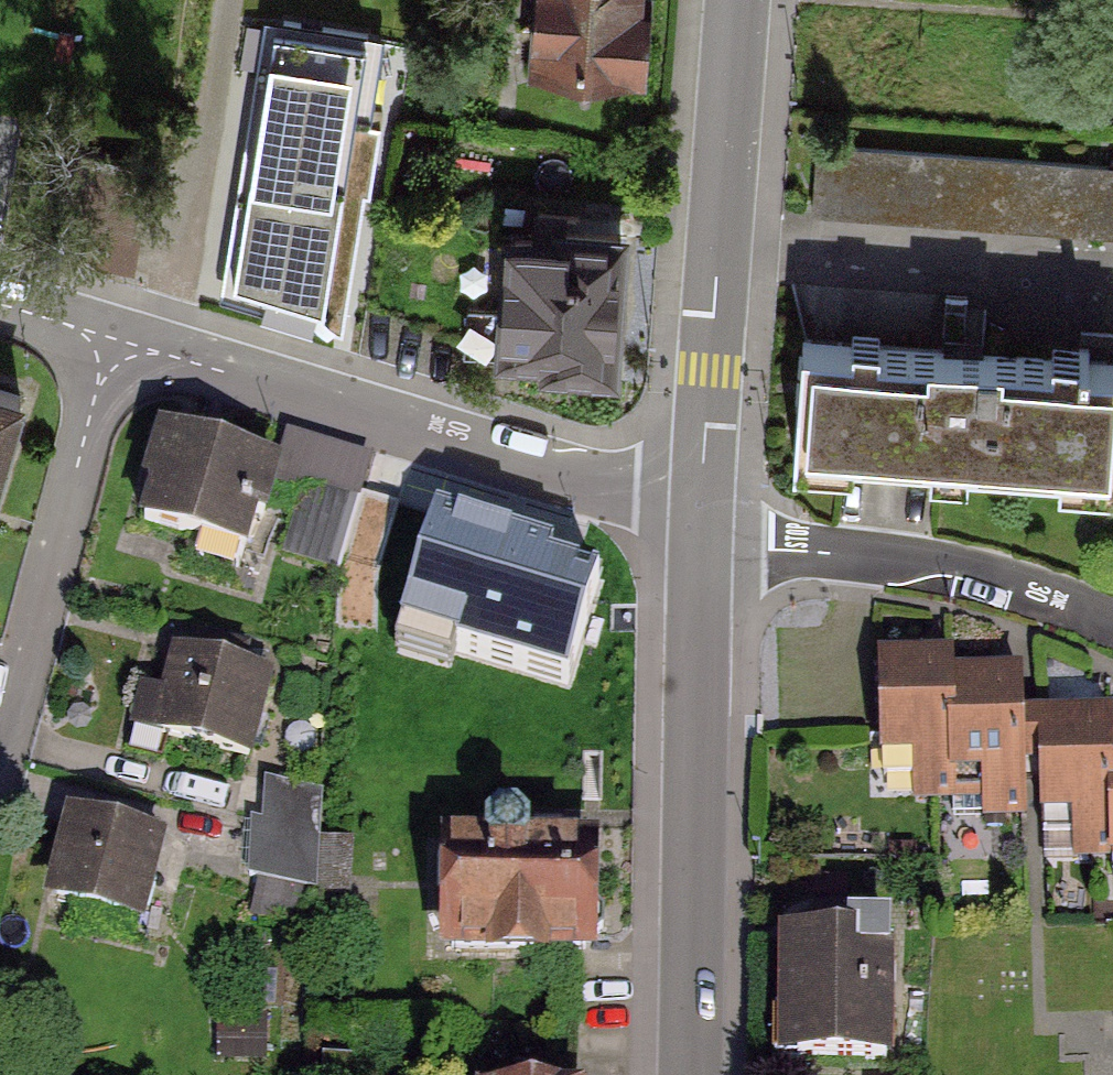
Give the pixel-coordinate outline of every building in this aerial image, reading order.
[(523,73),(629,74),(630,0),(524,0),(523,73)] [(253,151),(350,167),(373,32),(276,15),(253,151)] [(830,157),(821,279),(1112,301),(1112,178),(830,157)] [(366,303),(367,162),(246,162),(245,302),(366,303)] [(623,226),(483,221),(478,366),(618,372),(623,226)] [(1097,366),(782,352),(776,483),(1091,498),(1097,366)] [(0,400),(0,463),(18,406),(0,400)] [(276,480),(161,446),(132,545),(247,579),(276,480)] [(404,652),(584,669),(598,517),(417,501),(404,652)] [(252,678),(163,654),(140,736),(229,761),(252,678)] [(1025,809),(1025,785),(1023,720),(1021,677),(1015,677),(949,679),(949,660),(940,661),(878,663),(881,763),(914,762),(915,795),(952,794),(952,812),(1025,809)] [(1112,852),(1112,777),(1112,744),(1111,717),(1023,720),(1025,785),(1041,784),(1043,830),(1071,829),(1072,853),(1112,852)] [(261,775),(258,913),(322,914),(325,777),(261,775)] [(154,845),(73,824),(51,907),(132,928),(154,845)] [(584,858),(417,859),(418,973),(584,971),(584,858)] [(892,939),(779,938),(777,1073),(890,1074),(892,939)]
